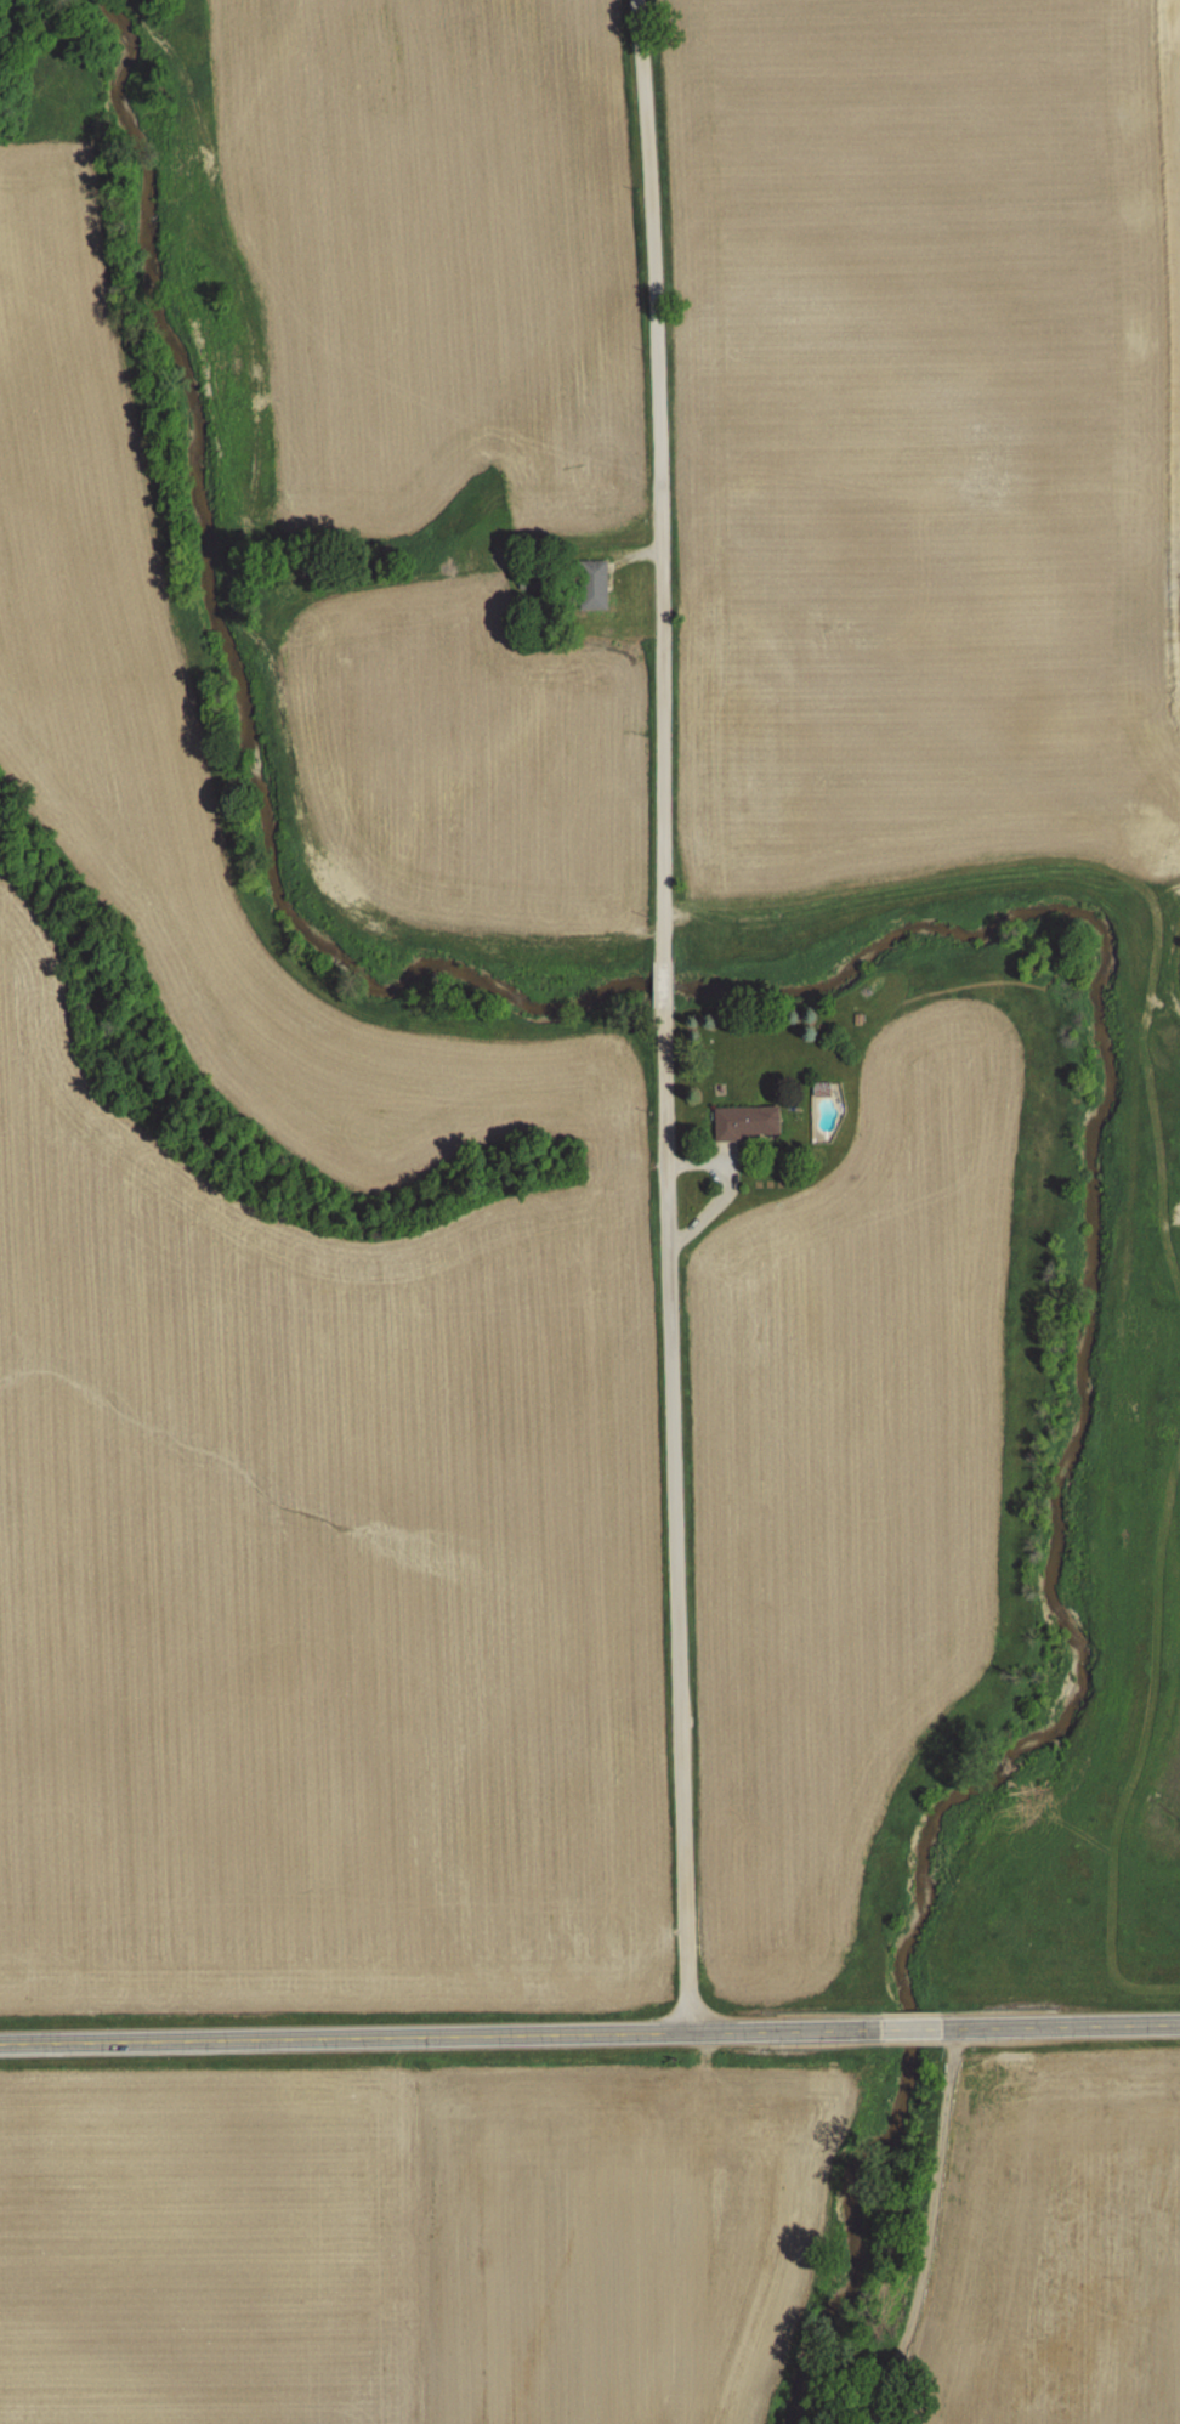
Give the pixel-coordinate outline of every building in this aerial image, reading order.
[(577,560),(577,609),(606,609),(606,560),(577,560)] [(779,1108),(713,1108),(713,1140),(779,1140),(779,1108)]
